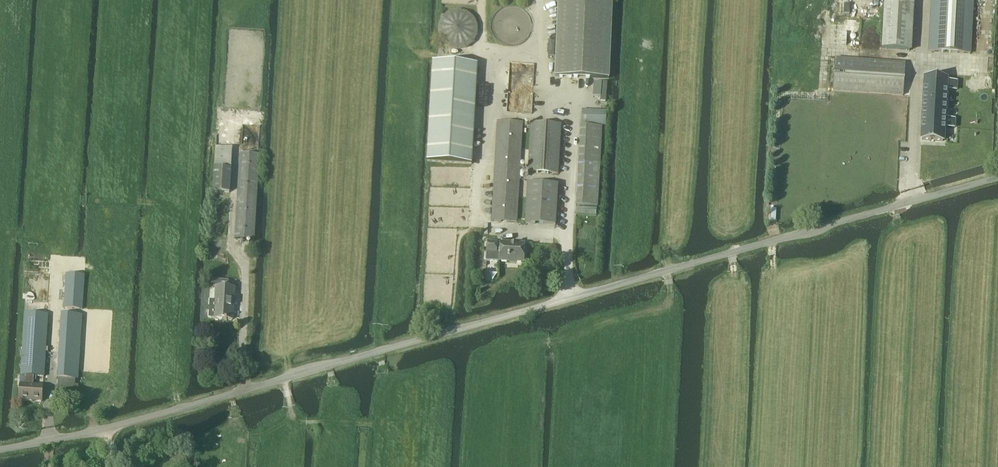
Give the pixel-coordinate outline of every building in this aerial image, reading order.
[(566,77),(607,78),(610,0),(556,0),(553,76),(566,77)] [(881,49),(911,51),(914,0),(884,0),(881,49)] [(929,52),(960,53),(970,54),(973,0),(932,0),(929,52)] [(442,17),(438,25),(438,35),(442,43),(448,48),(457,50),(466,48),(473,43),(477,36),(477,26),(474,18),(467,12),(458,10),(449,12),(442,17)] [(835,58),(833,91),(883,94),(902,95),(904,63),(885,61),(835,58)] [(432,62),(426,161),(472,164),(477,64),(432,62)] [(925,78),(921,140),(943,141),(943,127),(952,128),(953,128),(954,120),(953,120),(949,119),(944,119),(944,111),(945,89),(955,89),(955,81),(946,81),(946,79),(925,78)] [(970,79),(970,89),(991,90),(992,80),(970,79)] [(592,96),(600,97),(599,102),(606,102),(606,97),(607,82),(600,81),(593,81),(592,96)] [(582,110),(581,124),(606,126),(606,111),(582,110)] [(497,121),(491,222),(517,223),(522,123),(497,121)] [(530,123),(527,172),(558,174),(560,124),(530,123)] [(578,154),(576,205),(596,206),(599,155),(601,126),(580,125),(578,154)] [(215,168),(213,192),(218,192),(225,193),(229,193),(231,169),(232,148),(215,147),(214,168),(215,168)] [(240,153),(235,239),(253,240),(258,154),(240,153)] [(527,183),(525,223),(555,225),(557,185),(527,183)] [(496,253),(500,253),(500,261),(523,262),(524,243),(500,242),(500,243),(497,243),(497,242),(487,241),(486,253),(496,254),(496,253)] [(68,275),(66,309),(77,310),(83,310),(83,309),(85,276),(84,276),(79,276),(68,275)] [(209,300),(208,318),(214,319),(224,320),(227,320),(232,320),(234,288),(228,288),(228,281),(213,280),(213,287),(215,287),(216,287),(215,301),(209,300)] [(20,386),(19,402),(42,404),(43,387),(34,387),(35,378),(44,379),(49,316),(26,314),(21,377),(25,378),(24,386),(20,386)] [(62,315),(58,379),(72,380),(78,381),(83,317),(76,316),(62,315)]
